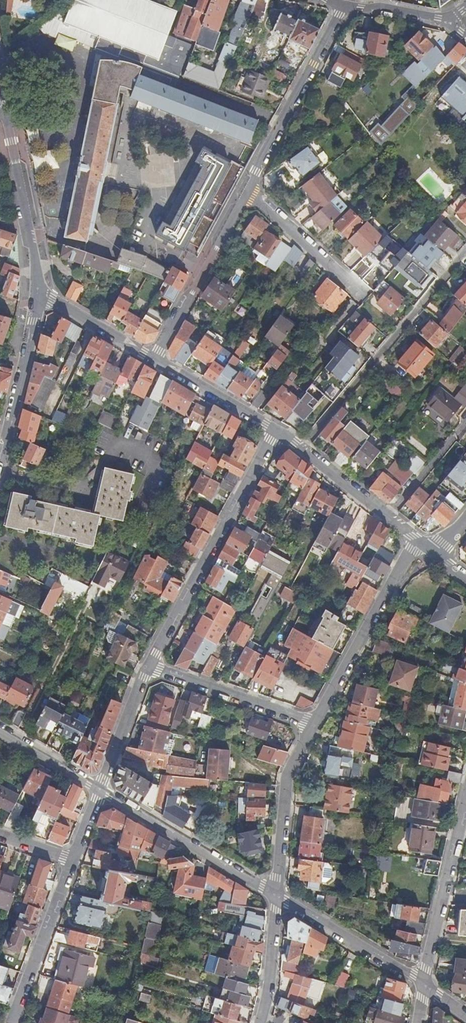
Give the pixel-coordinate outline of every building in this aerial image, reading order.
[(58,39),(60,35),(66,38),(118,57),(119,55),(143,64),(148,66),(180,78),(192,45),(169,35),(170,32),(178,11),(149,0),(74,0),(74,1),(72,2),(68,11),(65,9),(39,28),(43,34),(58,39)] [(173,33),(196,41),(211,0),(199,0),(196,8),(183,4),(173,33)] [(195,44),(213,51),(220,32),(217,31),(229,0),(211,0),(196,41),(195,44)] [(255,3),(254,4),(251,13),(261,17),(265,4),(266,4),(267,0),(256,0),(255,3)] [(239,17),(235,15),(231,24),(234,26),(214,72),(188,62),(183,76),(219,90),(251,13),(254,4),(245,3),(243,7),(239,5),(236,12),(240,14),(239,17)] [(274,31),(289,38),(298,20),(282,13),(274,31)] [(301,21),(298,20),(289,38),(289,39),(310,49),(320,30),(304,22),(304,21),(303,20),(302,20),(301,21)] [(374,35),(359,32),(358,36),(357,36),(356,38),(356,39),(356,41),(357,42),(356,46),(358,48),(367,50),(367,53),(384,56),(388,37),(374,35)] [(425,65),(437,52),(432,47),(433,46),(419,32),(405,45),(414,54),(419,60),(425,65)] [(448,59),(450,61),(452,59),(456,63),(458,61),(465,53),(465,48),(460,43),(459,43),(448,55),(450,57),(448,59)] [(365,59),(347,50),(344,54),(362,64),(365,59)] [(425,65),(431,72),(444,59),(437,52),(425,65)] [(353,80),(361,65),(341,55),(328,81),(340,88),(346,77),(353,80)] [(147,70),(142,68),(132,64),(120,61),(119,61),(117,60),(101,60),(81,157),(80,157),(76,177),(77,177),(65,236),(87,241),(89,234),(93,234),(107,161),(106,161),(117,104),(116,104),(120,87),(132,91),(130,97),(189,120),(250,143),(259,121),(258,120),(258,121),(176,89),(180,78),(148,66),(147,70)] [(286,74),(275,69),(271,78),(283,82),(286,74)] [(250,70),(247,77),(242,90),(263,99),(271,78),(250,70)] [(237,88),(242,90),(247,77),(243,75),(237,88)] [(459,77),(436,103),(448,114),(443,120),(454,129),(456,126),(458,127),(460,125),(465,131),(465,83),(459,77)] [(378,122),(369,132),(381,142),(417,104),(408,96),(381,125),(378,122)] [(347,104),(358,118),(365,112),(355,98),(354,98),(347,104)] [(29,130),(30,142),(39,141),(38,130),(29,130)] [(322,163),(308,145),(283,163),(290,174),(296,174),(300,180),(322,163)] [(231,164),(202,149),(195,163),(196,164),(164,222),(163,222),(155,236),(183,251),(203,216),(208,218),(218,199),(214,196),(231,164)] [(56,150),(34,153),(36,171),(58,168),(56,150)] [(303,186),(299,189),(312,203),(311,204),(318,212),(331,201),(339,194),(320,173),(303,186)] [(463,194),(453,205),(452,205),(449,207),(465,221),(465,197),(463,194)] [(318,212),(312,218),(324,230),(342,213),(331,201),(318,212)] [(349,239),(365,224),(350,209),(335,225),(349,239)] [(253,248),(269,225),(256,216),(240,240),(253,248)] [(442,251),(448,244),(457,234),(440,220),(426,237),(442,251)] [(349,239),(349,240),(365,257),(384,238),(367,221),(365,224),(349,239)] [(20,265),(18,235),(10,232),(0,229),(0,256),(3,257),(5,256),(14,259),(13,263),(20,265)] [(261,252),(259,255),(256,259),(266,265),(281,242),(266,232),(256,248),(261,252)] [(457,234),(448,244),(452,248),(461,237),(457,234)] [(292,248),(281,242),(266,265),(276,272),(285,259),(292,248)] [(285,259),(295,266),(304,253),(295,244),(292,248),(285,259)] [(114,261),(64,245),(61,256),(109,273),(112,266),(119,268),(120,264),(118,263),(114,261)] [(135,252),(130,251),(122,249),(118,263),(120,264),(134,269),(149,274),(165,281),(172,269),(147,258),(148,256),(135,252)] [(301,272),(308,277),(316,265),(310,259),(301,272)] [(416,261),(412,266),(422,274),(426,269),(416,261)] [(9,276),(10,273),(12,265),(8,264),(4,262),(0,273),(9,276)] [(10,273),(20,277),(20,268),(12,265),(10,273)] [(173,267),(172,269),(165,281),(171,284),(164,295),(163,296),(163,297),(165,296),(174,301),(175,298),(188,275),(173,267)] [(2,294),(13,297),(20,277),(10,273),(2,294)] [(227,285),(214,276),(200,297),(220,311),(234,290),(227,285)] [(333,311),(347,293),(329,279),(322,287),(316,282),(306,296),(311,301),(312,301),(315,296),(333,311)] [(390,289),(391,288),(392,287),(384,280),(382,282),(390,289)] [(73,282),(66,296),(75,301),(83,286),(73,282)] [(455,295),(459,299),(465,304),(465,282),(455,295)] [(131,290),(124,286),(106,319),(111,322),(115,315),(123,319),(127,312),(132,304),(124,300),(125,297),(127,296),(131,290)] [(404,298),(391,288),(390,289),(388,292),(385,289),(378,297),(381,300),(378,303),(391,314),(404,298)] [(440,324),(449,333),(465,311),(465,305),(465,304),(459,299),(440,324)] [(239,304),(235,311),(242,315),(246,309),(239,304)] [(150,307),(146,314),(162,323),(165,316),(150,307)] [(369,334),(375,326),(356,310),(350,318),(360,326),(349,339),(359,347),(360,345),(363,347),(371,336),(369,334)] [(129,323),(125,330),(128,332),(135,335),(143,320),(127,312),(123,319),(129,323)] [(11,318),(8,317),(2,315),(0,314),(0,343),(3,344),(11,318)] [(146,314),(143,320),(135,335),(139,338),(146,342),(153,340),(162,323),(146,314)] [(281,345),(294,326),(280,315),(266,336),(280,346),(281,345)] [(61,343),(64,336),(71,322),(61,316),(50,338),(56,341),(61,343)] [(185,344),(197,327),(187,320),(183,328),(171,350),(173,358),(175,359),(185,344)] [(420,334),(435,347),(447,334),(431,320),(420,334)] [(71,322),(64,336),(76,342),(76,341),(82,329),(76,325),(71,322)] [(56,341),(50,338),(42,334),(39,347),(38,352),(51,356),(53,355),(54,350),(54,347),(56,341)] [(93,335),(83,355),(95,360),(104,342),(98,338),(93,335)] [(223,348),(205,336),(195,351),(192,354),(210,367),(223,348)] [(334,357),(325,368),(340,379),(359,355),(342,340),(331,355),(334,357)] [(417,340),(399,362),(414,376),(433,354),(417,340)] [(76,342),(71,352),(77,355),(82,344),(76,341),(76,342)] [(244,341),(236,352),(241,355),(248,344),(244,341)] [(87,377),(97,382),(105,365),(113,347),(108,344),(104,342),(95,360),(87,377)] [(195,351),(185,344),(175,359),(182,364),(185,365),(192,354),(195,351)] [(280,346),(262,370),(266,373),(272,365),(277,370),(290,352),(287,350),(287,349),(281,345),(280,346)] [(452,363),(464,347),(462,345),(449,360),(452,363)] [(223,348),(210,367),(204,376),(213,382),(215,383),(225,368),(233,356),(223,348)] [(77,356),(71,353),(65,365),(71,368),(77,356)] [(245,365),(246,364),(234,355),(233,356),(225,368),(215,383),(224,388),(227,390),(240,372),(241,371),(245,365)] [(138,361),(128,356),(122,370),(120,374),(116,383),(123,387),(128,383),(134,386),(144,365),(138,361)] [(50,366),(35,362),(30,381),(26,400),(25,404),(30,406),(45,376),(50,366)] [(58,367),(51,364),(50,366),(45,376),(52,380),(58,367)] [(97,382),(94,387),(102,391),(101,393),(109,397),(116,383),(120,374),(122,370),(112,366),(111,368),(105,365),(97,382)] [(134,386),(131,392),(143,398),(145,396),(145,395),(156,372),(144,365),(134,386)] [(256,379),(259,375),(245,365),(241,371),(254,381),(256,379)] [(4,390),(8,392),(11,379),(13,370),(0,366),(0,388),(4,390)] [(256,379),(259,381),(266,373),(262,370),(259,375),(256,379)] [(241,398),(244,395),(246,392),(254,381),(241,371),(240,372),(227,390),(234,394),(241,398)] [(159,406),(162,401),(172,381),(161,375),(148,401),(159,406)] [(56,382),(52,380),(45,376),(30,406),(42,411),(56,382)] [(381,383),(399,400),(405,392),(387,376),(381,383)] [(288,378),(268,403),(277,411),(291,393),(287,389),(293,381),(288,378)] [(246,392),(249,394),(253,398),(263,384),(259,381),(256,379),(254,381),(246,392)] [(185,414),(188,410),(195,395),(184,388),(172,381),(162,401),(185,414)] [(453,399),(460,405),(464,408),(465,405),(465,382),(453,399)] [(329,403),(331,400),(313,383),(307,391),(314,397),(310,402),(319,410),(323,405),(325,407),(328,403),(329,403)] [(269,395),(262,390),(251,404),(258,408),(269,395)] [(448,420),(460,405),(453,399),(441,390),(429,405),(448,420)] [(297,404),(302,398),(299,396),(298,398),(291,393),(277,411),(286,418),(291,412),(297,404)] [(189,418),(203,425),(203,426),(204,424),(211,411),(197,404),(200,397),(195,395),(188,410),(192,412),(189,418)] [(148,401),(146,399),(145,400),(142,408),(138,406),(130,422),(129,423),(130,423),(146,432),(147,430),(159,406),(148,401)] [(221,434),(222,433),(231,416),(225,412),(214,405),(211,411),(204,424),(221,434)] [(344,430),(347,426),(340,421),(347,411),(343,407),(338,413),(320,434),(332,444),(344,430)] [(41,416),(24,409),(19,428),(17,437),(34,445),(36,435),(41,416)] [(113,430),(118,419),(103,411),(97,423),(104,426),(113,430)] [(222,433),(232,438),(241,421),(236,419),(231,416),(222,433)] [(360,444),(344,430),(332,444),(341,451),(334,460),(345,468),(352,459),(350,457),(360,444)] [(38,466),(46,450),(34,445),(17,437),(15,445),(28,451),(23,459),(23,460),(21,465),(30,469),(33,464),(38,466)] [(246,466),(256,446),(238,437),(234,445),(236,447),(230,457),(246,466)] [(186,459),(203,469),(209,458),(212,452),(212,451),(201,445),(194,442),(186,459)] [(380,452),(366,442),(354,457),(367,468),(380,452)] [(274,479),(287,486),(301,460),(288,450),(276,466),(287,474),(285,477),(279,470),(274,479)] [(426,460),(415,451),(406,463),(417,471),(426,460)] [(246,466),(230,457),(223,454),(218,463),(217,464),(223,467),(224,466),(230,469),(228,473),(226,472),(222,479),(223,479),(235,485),(239,479),(234,476),(235,473),(240,476),(246,466)] [(439,486),(447,493),(454,484),(462,490),(465,486),(465,454),(439,486)] [(186,459),(181,456),(175,467),(180,470),(186,459)] [(212,473),(217,464),(218,463),(209,458),(203,469),(212,473)] [(286,488),(291,491),(299,495),(308,479),(313,469),(305,464),(301,460),(287,486),(286,488)] [(388,476),(384,473),(383,472),(370,489),(389,503),(414,473),(400,462),(392,472),(390,471),(388,473),(390,474),(388,476)] [(14,492),(6,526),(27,531),(28,527),(76,539),(75,542),(93,546),(100,516),(123,521),(128,500),(130,500),(132,491),(130,490),(134,474),(104,468),(97,499),(94,514),(32,499),(32,497),(14,492)] [(203,469),(193,489),(210,498),(218,484),(210,479),(212,474),(212,473),(203,469)] [(278,503),(281,496),(274,492),(278,485),(263,477),(258,485),(263,487),(260,493),(255,491),(252,497),(261,502),(264,504),(268,497),(278,503)] [(219,486),(231,493),(235,485),(223,479),(219,486)] [(318,489),(320,485),(308,479),(299,495),(298,497),(297,499),(309,506),(309,505),(318,489)] [(309,505),(319,511),(328,494),(329,492),(322,488),(321,490),(318,489),(309,505)] [(430,497),(419,488),(406,503),(418,513),(430,497)] [(423,517),(428,520),(431,516),(432,514),(440,504),(435,500),(440,494),(436,491),(430,497),(418,513),(411,521),(416,525),(423,517)] [(449,494),(446,497),(459,508),(460,509),(463,506),(465,504),(450,492),(449,494)] [(329,513),(337,499),(328,494),(319,511),(328,515),(329,513)] [(254,515),(261,502),(252,497),(243,513),(250,517),(249,520),(251,521),(254,515)] [(454,514),(459,508),(446,497),(441,503),(454,514)] [(454,514),(441,503),(440,504),(432,514),(431,516),(432,518),(434,516),(445,525),(446,524),(454,514)] [(218,517),(201,507),(192,525),(197,528),(209,534),(215,523),(218,517)] [(328,546),(342,520),(329,513),(328,515),(315,540),(327,547),(328,546)] [(345,515),(328,546),(338,551),(342,542),(354,520),(345,515)] [(372,516),(364,531),(372,535),(379,522),(372,516)] [(178,530),(183,520),(178,517),(172,527),(177,530),(178,530)] [(372,535),(366,546),(375,551),(376,548),(378,549),(379,548),(389,530),(384,525),(379,522),(372,535)] [(197,528),(189,543),(200,550),(206,539),(209,534),(197,528)] [(261,534),(250,528),(247,533),(258,539),(261,534)] [(240,551),(243,553),(251,539),(250,537),(234,529),(231,534),(226,544),(240,551)] [(266,556),(271,546),(258,539),(249,556),(243,566),(257,573),(261,566),(266,556)] [(324,552),(327,547),(315,540),(312,545),(324,552)] [(300,546),(296,544),(290,541),(285,550),(295,555),(300,546)] [(338,551),(343,543),(342,542),(338,551),(333,560),(338,551)] [(184,552),(195,558),(200,550),(189,543),(184,552)] [(358,561),(362,553),(343,543),(338,551),(333,560),(362,576),(364,573),(368,567),(358,561)] [(232,566),(240,551),(226,544),(215,565),(237,578),(242,568),(240,567),(238,570),(232,566)] [(266,556),(272,560),(275,555),(274,554),(275,552),(280,555),(283,549),(273,544),(271,546),(266,556)] [(378,550),(388,556),(390,554),(379,548),(378,549),(378,550)] [(394,559),(388,556),(378,550),(368,567),(364,573),(377,580),(380,575),(384,577),(386,573),(394,559)] [(128,563),(107,552),(93,581),(103,586),(108,575),(119,581),(128,563)] [(135,578),(144,583),(155,560),(150,557),(150,555),(146,555),(143,561),(135,578)] [(171,576),(172,577),(177,566),(158,555),(155,560),(144,583),(162,593),(171,576)] [(285,568),(272,560),(266,556),(261,566),(268,570),(267,570),(273,574),(274,573),(280,577),(285,568)] [(234,583),(237,578),(215,565),(206,582),(213,586),(212,588),(221,593),(229,580),(234,583)] [(162,593),(162,595),(172,601),(182,582),(172,577),(171,576),(162,593)] [(47,579),(45,584),(44,585),(52,589),(41,610),(49,614),(63,587),(47,579)] [(377,590),(363,582),(358,591),(355,589),(347,603),(364,612),(369,604),(377,590)] [(285,586),(279,596),(293,603),(298,593),(285,586)] [(265,608),(266,609),(273,596),(267,592),(260,605),(258,605),(251,617),(258,621),(265,608)] [(0,596),(0,610),(5,613),(11,601),(0,596)] [(213,596),(193,632),(204,638),(216,645),(236,610),(224,602),(213,596)] [(461,607),(442,598),(430,623),(448,633),(461,607)] [(311,638),(333,649),(346,625),(328,616),(330,612),(325,609),(321,616),(323,617),(311,638)] [(413,629),(418,618),(400,609),(395,620),(393,619),(390,627),(391,628),(388,634),(404,642),(411,628),(413,629)] [(0,610),(0,624),(1,624),(11,628),(15,618),(5,613),(0,610)] [(47,618),(40,614),(36,622),(43,626),(47,618)] [(238,621),(229,638),(243,646),(253,629),(238,621)] [(288,630),(282,626),(277,634),(283,637),(288,630)] [(284,646),(291,649),(300,632),(293,628),(288,639),(284,646)] [(106,659),(107,660),(124,667),(128,659),(127,658),(129,654),(113,646),(119,634),(110,630),(106,638),(108,643),(113,645),(106,659)] [(193,632),(185,648),(195,654),(204,638),(193,632)] [(311,638),(300,632),(291,649),(288,656),(319,673),(328,678),(332,671),(341,654),(333,649),(311,638)] [(137,647),(136,643),(119,634),(113,646),(129,654),(130,653),(131,654),(135,652),(137,647)] [(208,659),(215,647),(216,645),(204,638),(195,654),(185,648),(175,665),(187,669),(192,660),(205,665),(208,659)] [(377,638),(372,651),(389,657),(393,644),(377,638)] [(237,662),(234,667),(251,676),(262,657),(266,650),(249,641),(245,647),(237,662)] [(281,652),(270,647),(264,658),(253,679),(264,685),(265,684),(276,661),(277,661),(281,652)] [(205,665),(200,674),(209,677),(216,663),(208,659),(205,665)] [(397,660),(392,677),(412,683),(418,667),(397,660)] [(283,664),(277,661),(276,661),(265,684),(272,688),(284,665),(283,664)] [(459,668),(457,674),(455,673),(453,678),(460,681),(465,683),(465,670),(459,668)] [(412,683),(392,677),(389,684),(410,690),(412,683)] [(21,699),(27,702),(34,687),(16,678),(11,687),(6,697),(5,700),(15,705),(16,702),(19,703),(21,699)] [(6,697),(11,687),(0,681),(0,694),(6,697)] [(453,707),(465,711),(465,683),(460,681),(453,707)] [(377,689),(372,688),(372,689),(357,685),(352,702),(369,706),(373,708),(377,689)] [(189,702),(186,700),(185,703),(179,701),(172,727),(179,729),(182,717),(185,718),(186,715),(197,719),(200,712),(202,713),(207,697),(198,694),(192,692),(189,702)] [(149,719),(166,725),(174,700),(157,695),(149,719)] [(300,696),(294,706),(302,709),(314,705),(314,703),(300,696)] [(407,696),(406,701),(403,715),(407,716),(409,716),(413,698),(407,696)] [(37,723),(54,732),(54,733),(64,713),(67,706),(50,697),(37,723)] [(122,703),(111,699),(99,727),(112,731),(118,713),(122,703)] [(350,702),(345,721),(366,726),(368,719),(377,721),(380,709),(373,708),(369,706),(352,702),(350,702)] [(462,730),(465,713),(465,711),(453,707),(442,705),(438,724),(462,730)] [(19,729),(26,714),(20,711),(18,711),(12,724),(19,729)] [(76,719),(71,717),(64,713),(54,733),(62,737),(63,734),(68,736),(76,719)] [(90,720),(78,714),(78,715),(76,719),(88,726),(90,720)] [(204,728),(206,729),(210,717),(201,714),(198,727),(204,728)] [(401,715),(397,734),(402,735),(402,734),(404,728),(404,725),(407,716),(403,715),(401,715)] [(273,720),(269,719),(268,723),(252,718),(247,733),(267,740),(267,739),(273,720)] [(68,736),(72,739),(71,741),(79,745),(83,737),(88,726),(76,719),(68,736)] [(362,752),(369,727),(366,726),(345,721),(338,747),(342,748),(353,750),(362,752)] [(146,726),(141,749),(165,754),(168,739),(169,731),(146,726)] [(92,743),(98,728),(96,727),(93,733),(91,733),(88,740),(83,737),(79,745),(72,760),(77,763),(81,766),(88,752),(92,743)] [(112,731),(99,727),(98,728),(92,743),(96,745),(92,754),(88,752),(81,766),(91,771),(98,769),(104,752),(112,731)] [(168,739),(165,754),(172,756),(175,740),(168,739)] [(282,743),(267,739),(267,740),(264,745),(281,750),(282,743)] [(424,741),(419,764),(421,765),(424,754),(426,755),(429,742),(424,741)] [(424,754),(421,765),(447,771),(449,761),(447,760),(450,747),(429,742),(426,755),(424,754)] [(264,745),(258,759),(281,766),(288,752),(281,750),(264,745)] [(353,758),(351,758),(341,756),(342,749),(342,748),(338,747),(330,745),(328,754),(327,754),(324,774),(349,778),(351,770),(351,768),(353,758)] [(165,754),(141,749),(127,746),(123,757),(145,762),(144,763),(167,768),(166,775),(172,776),(193,778),(196,765),(197,761),(172,756),(165,754)] [(226,781),(227,781),(230,750),(209,748),(208,766),(196,765),(193,778),(209,779),(226,781)] [(341,756),(351,758),(353,750),(342,748),(342,749),(341,756)] [(395,759),(392,769),(400,771),(403,761),(395,759)] [(154,780),(152,784),(120,764),(114,780),(117,787),(130,795),(153,809),(155,803),(160,782),(154,780)] [(49,786),(52,778),(34,770),(24,789),(43,798),(49,786)] [(444,803),(447,804),(452,782),(460,784),(462,774),(449,771),(447,781),(436,778),(435,786),(420,783),(416,799),(444,803)] [(155,803),(165,808),(168,796),(172,776),(166,775),(162,775),(160,782),(155,803)] [(208,789),(209,779),(193,778),(172,776),(168,796),(179,796),(180,787),(208,789)] [(265,796),(266,784),(249,783),(248,795),(265,796)] [(72,810),(82,789),(73,784),(67,798),(63,806),(72,810)] [(327,796),(325,809),(348,813),(352,788),(330,784),(328,796),(327,796)] [(12,812),(14,808),(20,796),(1,785),(0,787),(0,805),(12,812)] [(48,840),(56,822),(60,813),(63,806),(67,798),(59,793),(60,791),(49,786),(43,798),(27,833),(48,840)] [(179,808),(182,796),(179,796),(168,796),(165,808),(163,815),(181,826),(183,827),(190,815),(179,808)] [(239,798),(238,811),(248,811),(247,819),(254,820),(255,816),(264,816),(264,810),(268,810),(268,805),(265,804),(265,798),(239,798)] [(416,799),(415,798),(413,817),(441,822),(444,803),(416,799)] [(81,814),(72,810),(63,806),(60,813),(78,821),(81,814)] [(305,817),(301,841),(320,844),(325,809),(311,807),(309,817),(305,817)] [(12,812),(5,826),(14,829),(16,825),(22,813),(14,808),(12,812)] [(119,854),(128,856),(137,823),(114,809),(102,813),(98,825),(113,830),(124,833),(119,850),(107,847),(108,843),(93,838),(89,848),(97,849),(119,854)] [(48,840),(63,845),(69,827),(56,822),(48,840)] [(150,860),(153,853),(160,836),(157,834),(144,827),(137,823),(128,856),(150,860)] [(430,854),(434,827),(414,823),(409,850),(430,854)] [(240,833),(238,833),(242,851),(246,850),(247,855),(263,851),(258,829),(240,833)] [(153,853),(162,858),(169,842),(166,840),(160,836),(153,853)] [(301,841),(299,858),(300,858),(318,860),(320,844),(301,841)] [(194,865),(190,863),(183,856),(174,858),(179,848),(169,842),(162,858),(168,859),(170,869),(174,869),(180,868),(194,865)] [(97,849),(92,867),(108,870),(109,869),(118,871),(121,859),(118,858),(119,854),(97,849)] [(376,868),(388,872),(392,858),(380,855),(376,868)] [(301,878),(309,879),(308,888),(319,889),(320,881),(326,882),(331,878),(331,867),(328,862),(322,861),(318,860),(300,858),(299,869),(302,870),(301,878)] [(40,859),(32,881),(45,885),(52,863),(40,859)] [(427,859),(423,873),(438,875),(441,864),(441,861),(427,859)] [(206,881),(206,879),(192,876),(194,865),(180,868),(175,892),(203,898),(206,881)] [(226,889),(219,901),(220,901),(231,903),(235,882),(221,874),(209,866),(206,879),(206,881),(215,886),(217,884),(226,889)] [(108,870),(102,900),(102,901),(150,911),(151,911),(152,903),(142,900),(124,897),(126,884),(127,882),(129,882),(132,880),(137,881),(138,875),(118,871),(109,869),(108,870)] [(10,875),(0,871),(0,906),(10,875)] [(14,899),(21,878),(10,875),(0,906),(10,910),(14,899)] [(231,903),(245,906),(247,889),(235,882),(231,903)] [(48,889),(31,884),(24,903),(29,905),(25,915),(20,914),(18,920),(36,927),(42,909),(41,908),(48,889)] [(369,900),(381,901),(382,893),(370,891),(369,900)] [(80,903),(74,922),(101,929),(102,928),(106,910),(99,908),(101,900),(97,899),(82,896),(80,903)] [(219,910),(242,915),(244,916),(242,925),(247,926),(262,930),(264,931),(266,917),(266,909),(245,906),(231,903),(220,901),(219,910)] [(407,920),(404,931),(417,934),(423,935),(424,935),(426,923),(418,921),(420,907),(397,904),(394,917),(407,920)] [(289,921),(288,937),(292,939),(293,938),(303,941),(304,941),(306,942),(310,928),(294,918),(289,921)] [(38,927),(36,927),(18,920),(12,939),(7,937),(5,945),(21,951),(26,934),(34,937),(38,927)] [(149,922),(145,936),(151,937),(155,939),(157,939),(161,925),(154,923),(149,922)] [(247,926),(244,937),(264,943),(264,938),(264,936),(262,935),(262,930),(247,926)] [(323,949),(327,937),(310,928),(306,942),(303,951),(317,955),(319,948),(323,949)] [(54,940),(98,952),(101,938),(98,937),(71,930),(70,931),(69,936),(57,933),(55,936),(54,940)] [(404,931),(398,930),(396,940),(398,940),(395,956),(410,961),(412,953),(420,955),(421,945),(415,943),(417,934),(404,931)] [(155,939),(151,937),(145,936),(142,949),(142,952),(160,958),(162,954),(152,952),(155,939)] [(236,946),(253,951),(254,948),(263,951),(263,947),(264,943),(244,937),(239,936),(236,946)] [(293,938),(292,939),(290,950),(283,948),(282,960),(298,964),(303,941),(293,938)] [(234,946),(230,960),(249,965),(253,951),(236,946),(234,946)] [(61,960),(56,979),(57,979),(77,985),(87,987),(94,957),(66,950),(63,961),(61,960)] [(140,964),(148,966),(149,963),(158,966),(160,958),(142,952),(140,963),(140,964)] [(244,982),(249,966),(249,965),(230,960),(220,958),(216,974),(227,977),(244,982)] [(457,958),(454,972),(465,974),(465,959),(457,958)] [(300,975),(303,965),(298,964),(282,960),(282,963),(281,970),(286,971),(300,975)] [(10,968),(0,965),(0,984),(14,989),(17,982),(9,978),(8,981),(6,980),(10,968)] [(321,991),(324,982),(300,975),(286,971),(285,977),(294,979),(293,983),(321,991)] [(341,971),(336,984),(343,987),(348,974),(341,971)] [(465,993),(465,975),(454,972),(450,972),(449,981),(455,982),(453,990),(465,993)] [(241,993),(245,995),(249,984),(244,982),(227,977),(223,988),(241,993)] [(387,978),(381,998),(384,998),(401,1003),(406,985),(406,983),(400,981),(387,978)] [(68,1014),(77,985),(57,979),(48,1007),(68,1014)] [(288,997),(304,1002),(306,996),(319,1000),(320,996),(321,991),(293,983),(288,997)] [(8,1004),(14,989),(0,984),(0,1001),(8,1004)] [(240,1005),(247,1007),(250,996),(245,995),(241,993),(223,988),(220,999),(240,1005)] [(150,1003),(152,996),(142,993),(140,1000),(150,1003)] [(306,1018),(308,1013),(314,1015),(316,1009),(306,1006),(303,1005),(294,1001),(287,999),(278,996),(275,1006),(290,1012),(306,1018)] [(218,1015),(236,1020),(240,1005),(220,999),(215,997),(211,1013),(218,1015)] [(401,1013),(403,1003),(401,1003),(384,998),(382,1007),(376,1005),(373,1005),(372,1007),(373,1007),(386,1011),(403,1016),(404,1013),(401,1013)] [(211,1010),(213,1000),(207,999),(205,1009),(211,1010)] [(444,1011),(437,1006),(434,1008),(433,1022),(450,1022),(450,1017),(443,1016),(443,1013),(444,1011)] [(48,1007),(44,1019),(42,1018),(40,1022),(78,1022),(79,1018),(68,1014),(48,1007)] [(404,1017),(403,1016),(386,1011),(373,1007),(370,1016),(376,1018),(374,1022),(402,1022),(404,1017)]
